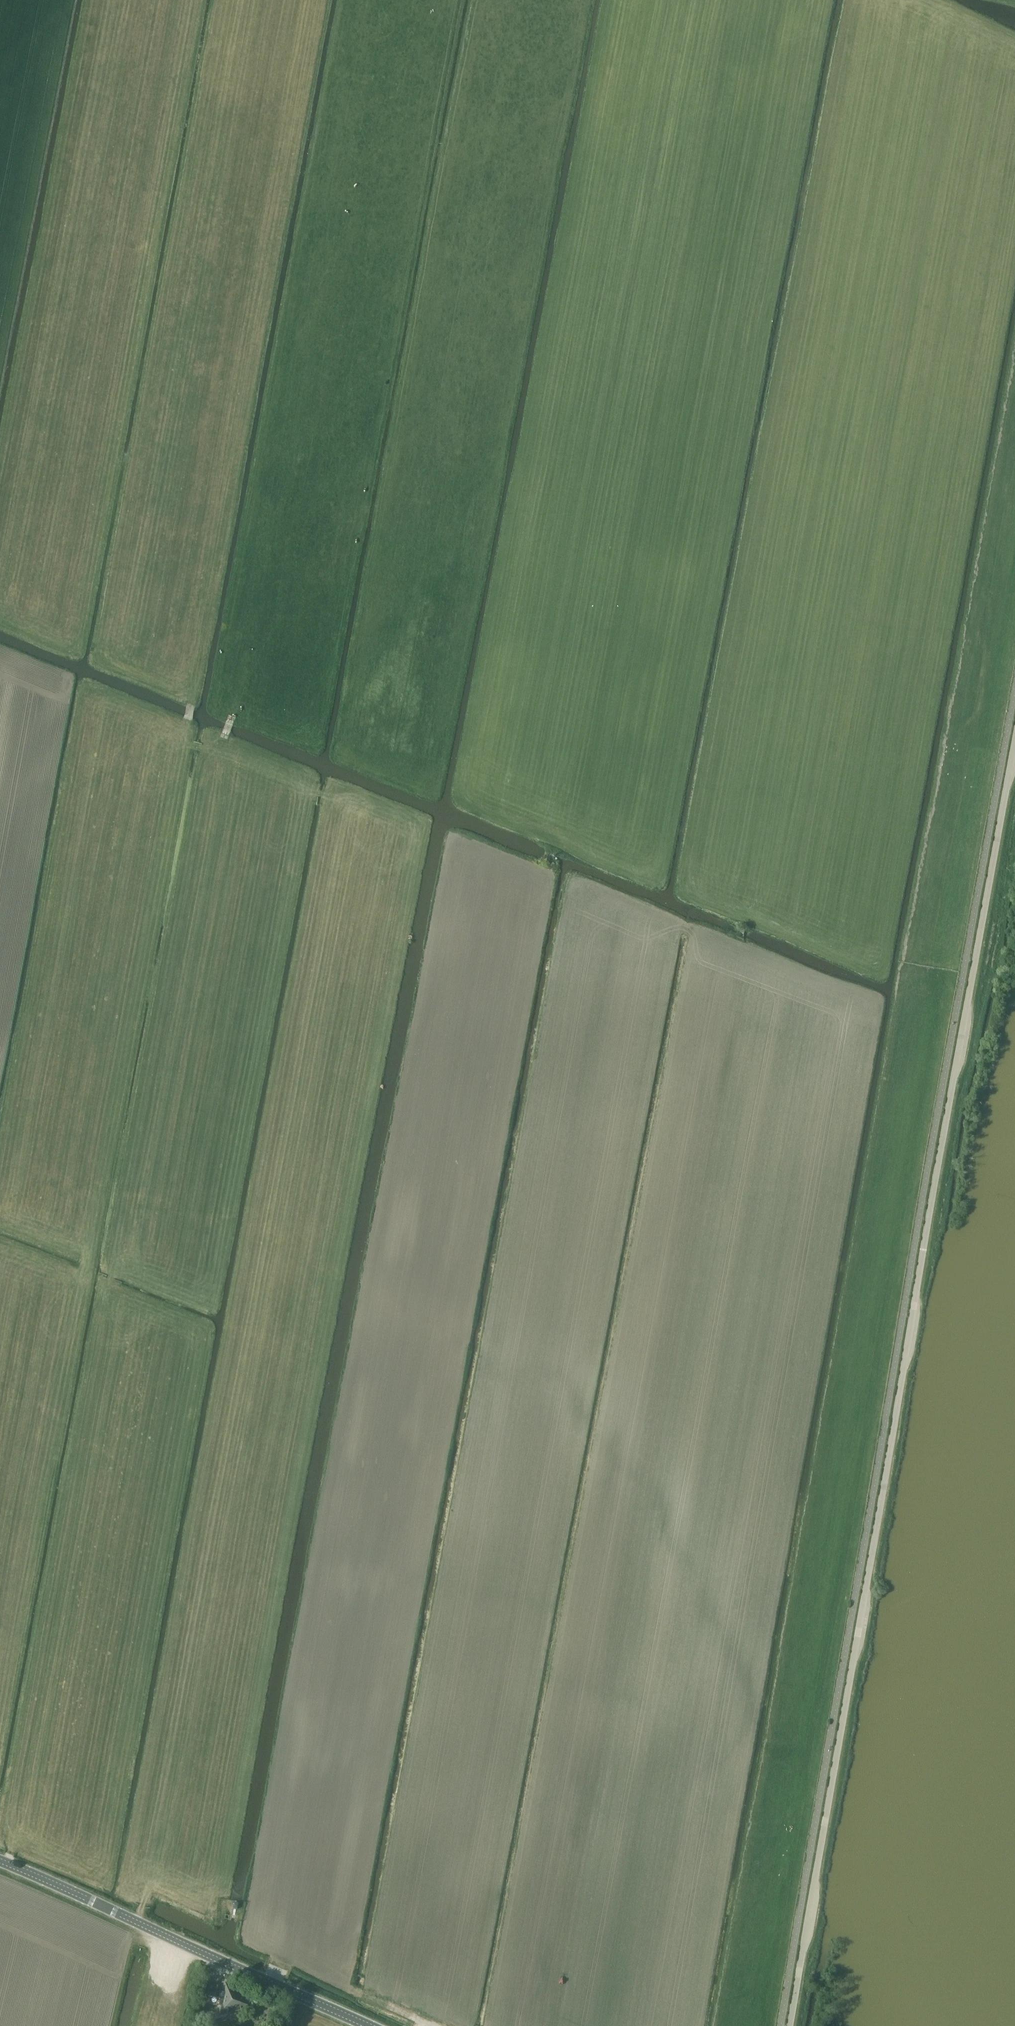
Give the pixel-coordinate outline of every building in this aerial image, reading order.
[(251,2005),(225,1982),(223,1993),(216,1991),(217,1986),(207,1983),(204,1995),(221,1999),(217,2016),(251,2005)]
